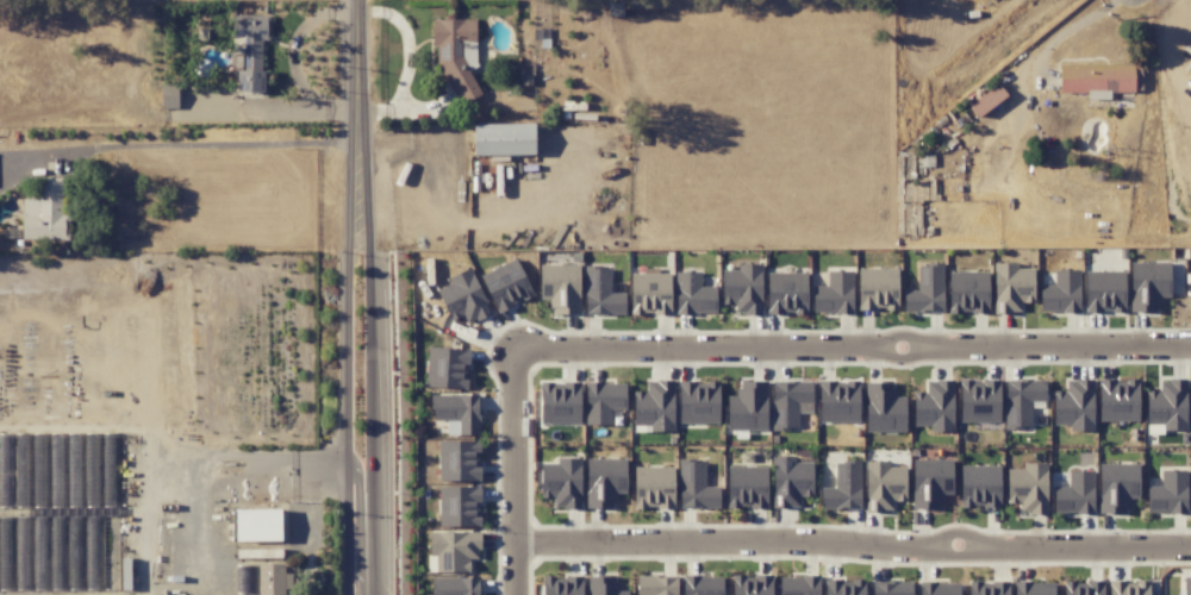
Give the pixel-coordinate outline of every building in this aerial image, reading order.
[(269,15),(232,15),(232,38),(243,38),(243,70),(237,70),(236,92),(262,92),(262,39),(269,39),(269,15)] [(476,19),(432,20),(432,41),(436,50),(437,59),(458,105),(481,95),(462,56),(462,43),(464,42),(476,42),(476,19)] [(1059,65),(1059,95),(1110,95),(1110,92),(1142,92),(1142,65),(1059,65)] [(161,108),(177,108),(177,83),(161,83),(161,108)] [(1006,95),(997,83),(968,106),(977,118),(1006,95)] [(473,156),(534,155),(534,123),(473,124),(473,156)] [(68,240),(69,214),(61,213),(62,178),(42,178),(41,199),(22,199),(21,239),(68,240)] [(533,296),(516,258),(480,274),(497,312),(533,296)] [(1129,262),(1131,313),(1159,312),(1159,297),(1170,297),(1169,261),(1129,262)] [(1034,303),(1033,268),(1017,268),(1017,262),(993,263),(994,313),(1021,313),(1020,303),(1034,303)] [(579,264),(539,264),(540,299),(550,299),(551,314),(580,314),(579,264)] [(584,265),(585,315),(625,314),(624,293),(610,293),(609,264),(584,265)] [(761,314),(761,264),(737,264),(737,270),(721,270),(721,304),(735,304),(735,314),(761,314)] [(942,312),(943,264),(917,264),(917,291),(903,290),(902,311),(942,312)] [(853,313),(852,266),(826,267),(827,286),(812,286),(812,313),(853,313)] [(492,313),(470,267),(447,278),(450,283),(436,290),(451,321),(463,315),(468,324),(492,313)] [(898,268),(858,267),(858,309),(897,310),(898,268)] [(1039,285),(1039,312),(1079,312),(1080,270),(1054,270),(1054,285),(1039,285)] [(948,272),(948,313),(989,312),(988,271),(948,272)] [(1125,312),(1124,271),(1084,272),(1084,313),(1125,312)] [(630,272),(630,314),(670,315),(671,272),(630,272)] [(675,314),(716,313),(715,286),(701,286),(701,272),(674,272),(675,314)] [(767,314),(807,313),(806,272),(766,273),(767,314)] [(468,349),(427,347),(425,387),(466,389),(468,349)] [(1146,391),(1146,431),(1186,432),(1187,377),(1159,377),(1159,391),(1146,391)] [(1005,381),(1005,428),(1031,428),(1030,401),(1045,401),(1044,378),(1019,378),(1019,381),(1005,381)] [(727,396),(726,430),(765,431),(767,379),(737,379),(737,396),(727,396)] [(1000,421),(999,379),(959,379),(960,421),(1000,421)] [(1137,379),(1098,380),(1099,422),(1139,421),(1137,379)] [(540,424),(580,423),(580,383),(554,384),(554,380),(539,380),(540,424)] [(633,392),(634,432),(674,431),(673,380),(645,380),(645,391),(633,392)] [(812,413),(812,380),(785,380),(785,383),(771,383),(772,429),(798,429),(797,413),(812,413)] [(858,423),(859,380),(818,380),(818,422),(858,423)] [(1093,380),(1066,380),(1066,391),(1053,391),(1053,425),(1070,425),(1070,431),(1093,431),(1093,380)] [(679,423),(719,423),(718,381),(678,381),(679,423)] [(905,432),(905,397),(894,397),(894,381),(865,381),(866,432),(905,432)] [(913,426),(929,425),(929,431),(953,431),(953,381),(926,381),(927,391),(913,392),(913,426)] [(586,425),(610,424),(610,407),(625,407),(624,382),(585,383),(586,425)] [(479,435),(480,395),(432,395),(432,421),(447,421),(446,435),(479,435)] [(480,441),(438,441),(438,481),(479,481),(480,441)] [(540,463),(541,498),(554,498),(554,508),(581,508),(580,457),(556,457),(556,462),(540,463)] [(812,462),(796,462),(796,457),(772,457),(773,508),(799,507),(798,496),(812,496),(812,462)] [(586,458),(586,508),(614,509),(614,493),(625,493),(626,459),(586,458)] [(912,459),(913,510),(941,509),(941,493),(952,493),(952,458),(912,459)] [(719,508),(719,486),(705,486),(704,460),(679,461),(679,508),(719,508)] [(820,509),(861,509),(860,461),(835,462),(836,487),(820,487),(820,509)] [(905,466),(890,467),(890,461),(865,461),(866,512),(892,511),(892,502),(905,501),(905,466)] [(1046,463),(1022,463),(1022,468),(1007,469),(1007,503),(1020,503),(1021,515),(1047,514),(1046,463)] [(1098,513),(1127,514),(1128,498),(1138,498),(1139,464),(1099,463),(1098,513)] [(1001,465),(960,465),(960,507),(1000,507),(1001,465)] [(634,508),(674,508),(673,466),(633,467),(634,508)] [(767,507),(767,466),(726,467),(727,508),(767,507)] [(1187,513),(1186,466),(1161,467),(1161,485),(1146,486),(1147,513),(1187,513)] [(1054,486),(1053,513),(1093,513),(1094,471),(1068,471),(1068,486),(1054,486)] [(438,487),(439,527),(480,526),(480,486),(438,487)] [(281,508),(234,509),(235,542),(281,541),(281,508)] [(428,531),(428,572),(469,572),(470,559),(479,559),(479,532),(428,531)] [(284,563),(258,563),(258,594),(284,594),(284,563)] [(679,575),(637,574),(636,594),(678,594),(679,575)] [(542,594),(582,594),(582,575),(562,575),(562,576),(542,576),(542,594)] [(771,575),(732,575),(732,594),(772,594),(771,575)] [(779,594),(819,594),(819,575),(779,576),(779,594)] [(627,590),(617,591),(617,576),(588,576),(588,594),(627,594),(627,590)] [(433,577),(432,594),(480,594),(480,578),(433,577)] [(825,579),(824,594),(865,594),(865,580),(825,579)] [(1149,580),(1108,581),(1108,594),(1149,594),(1149,580)] [(911,581),(872,582),(872,594),(912,594),(911,581)] [(919,582),(919,594),(959,594),(959,581),(919,582)] [(1008,581),(968,581),(968,594),(1008,594),(1008,581)] [(1054,582),(1015,581),(1014,594),(1053,594),(1054,582)] [(1103,582),(1063,581),(1063,594),(1103,594),(1103,582)]
